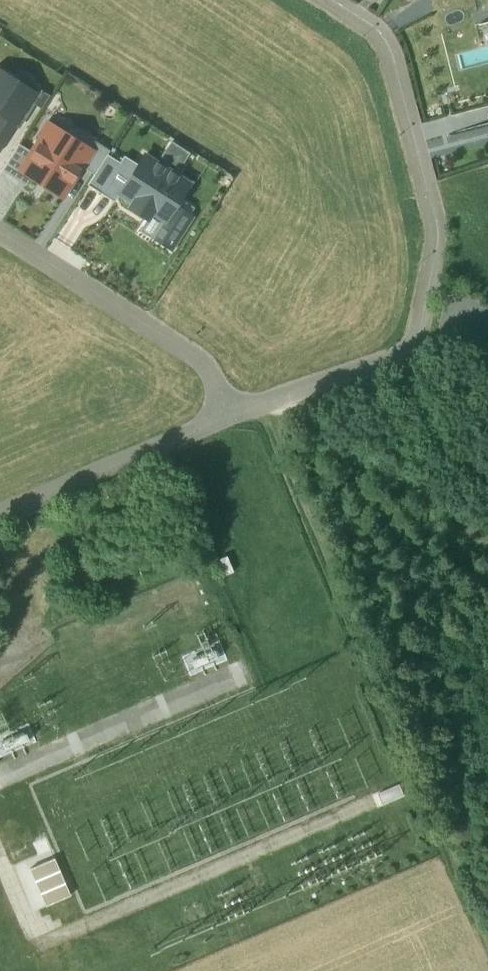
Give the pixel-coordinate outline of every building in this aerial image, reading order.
[(33,92),(0,71),(0,142),(33,92)] [(31,177),(63,197),(81,167),(90,151),(46,124),(39,136),(43,138),(34,153),(22,172),(31,177)] [(90,151),(81,167),(94,175),(107,155),(109,151),(96,143),(90,151)] [(34,153),(19,145),(3,171),(26,186),(31,177),(22,172),(34,153)] [(107,155),(94,175),(88,185),(102,194),(120,163),(107,155)] [(188,183),(144,157),(120,195),(133,203),(130,208),(147,218),(151,213),(164,221),(174,206),(188,183)] [(191,217),(174,206),(164,221),(154,239),(172,249),(191,217)] [(57,857),(29,869),(45,906),(73,894),(57,857)]
